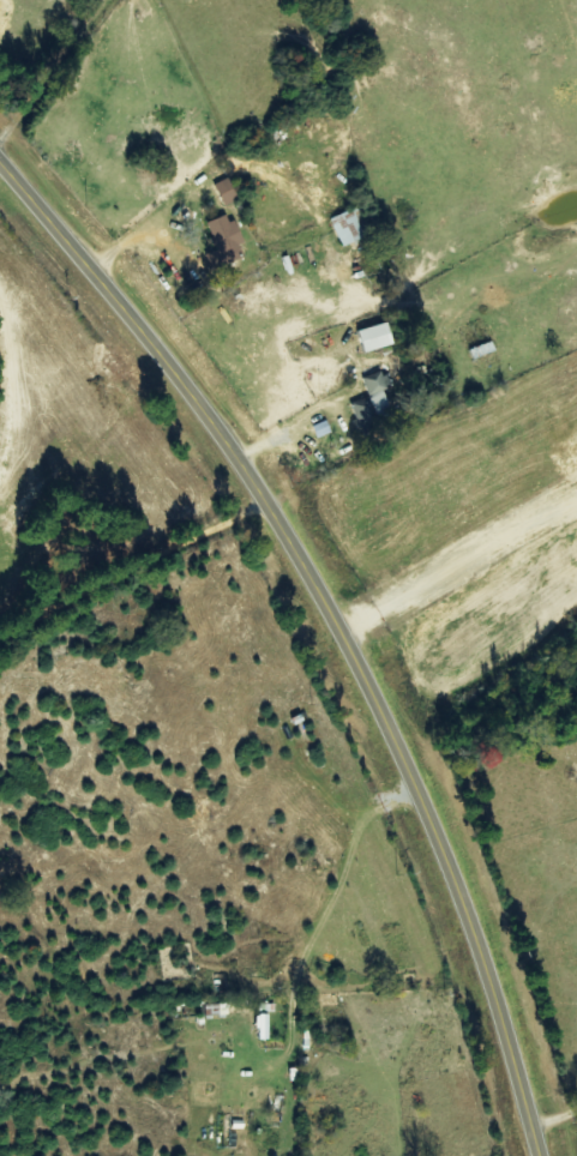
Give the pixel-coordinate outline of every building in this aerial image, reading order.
[(215,184),(225,206),(241,199),(231,177),(215,184)] [(366,238),(353,210),(330,220),(343,248),(366,238)] [(206,255),(212,270),(243,259),(238,245),(242,244),(231,214),(207,223),(218,251),(206,255)] [(394,346),(389,324),(360,330),(364,352),(394,346)] [(362,378),(368,398),(350,404),(359,432),(395,421),(385,390),(391,388),(385,370),(362,378)] [(257,1016),(258,1040),(269,1040),(268,1015),(257,1016)]
